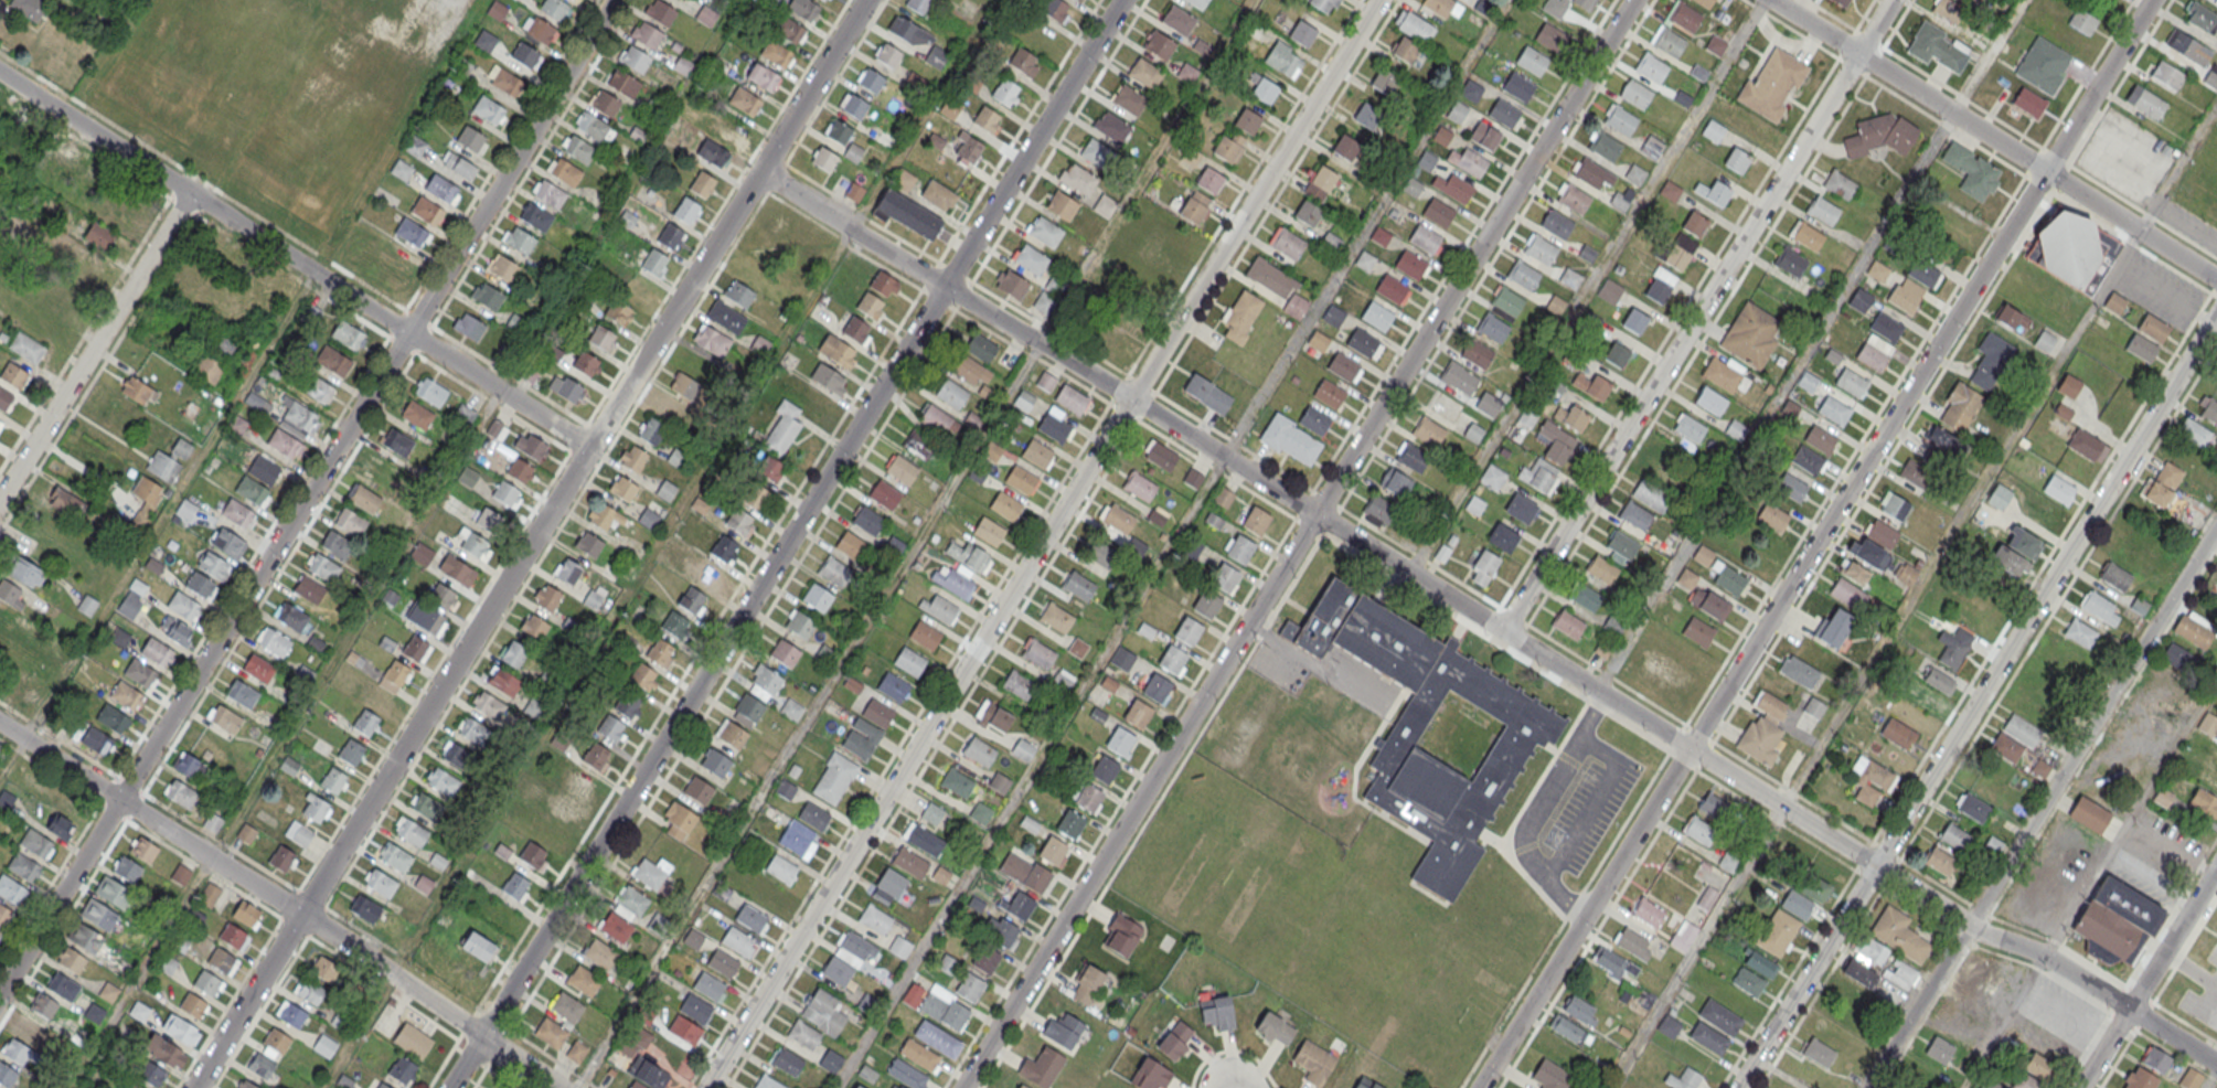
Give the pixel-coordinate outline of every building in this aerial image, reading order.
[(41,0),(12,0),(9,6),(35,23),(47,4),(41,0)] [(484,12),(492,0),(497,0),(510,8),(501,22),(484,12)] [(539,9),(559,22),(569,7),(559,0),(544,0),(539,9)] [(658,0),(656,0),(652,6),(649,3),(643,13),(668,28),(678,12),(658,0)] [(787,8),(812,23),(822,8),(810,0),(791,0),(787,8)] [(923,15),(932,0),(907,0),(905,4),(923,15)] [(1041,12),(1048,0),(1060,0),(1069,7),(1065,13),(1066,14),(1059,24),(1041,12)] [(1201,11),(1184,0),(1208,0),(1201,11)] [(1308,2),(1309,0),(1335,0),(1326,14),(1308,2)] [(1453,0),(1422,0),(1419,3),(1444,20),(1451,11),(1457,15),(1463,7),(1453,0)] [(1563,19),(1569,3),(1590,12),(1596,0),(1546,0),(1542,10),(1563,19)] [(1703,15),(1692,33),(1667,18),(1678,0),(1703,15)] [(1708,9),(1694,0),(1714,0),(1708,9)] [(1847,8),(1851,0),(1832,0),(1847,8)] [(1934,12),(1942,0),(1951,0),(1965,10),(1955,25),(1934,12)] [(1172,4),(1196,21),(1185,38),(1160,22),(1172,4)] [(2196,4),(2216,17),(2216,19),(2208,33),(2186,20),(2196,4)] [(703,6),(718,15),(710,29),(694,19),(703,6)] [(1392,25),(1425,44),(1435,26),(1402,7),(1392,25)] [(2077,8),(2098,21),(2088,36),(2067,23),(2077,8)] [(782,14),(771,30),(797,46),(807,30),(782,14)] [(535,17),(525,32),(545,45),(555,29),(535,17)] [(886,30),(908,44),(931,44),(935,39),(900,17),(899,19),(895,17),(886,30)] [(1288,38),(1299,20),(1318,31),(1307,49),(1288,38)] [(1923,20),(1946,33),(1942,39),(1951,44),(1954,40),(1970,49),(1966,54),(1970,56),(1958,75),(1937,62),(1938,60),(1932,55),(1927,64),(1906,52),(1915,36),(1923,20)] [(1544,21),(1567,35),(1557,53),(1534,39),(1544,21)] [(663,35),(642,22),(638,29),(635,26),(629,36),(653,51),(663,35)] [(1687,41),(1676,58),(1652,43),(1662,25),(1687,41)] [(482,29),(499,39),(489,53),(473,43),(482,29)] [(2173,29),(2211,52),(2203,68),(2164,44),(2173,29)] [(1154,30),(1176,44),(1165,61),(1143,46),(1154,30)] [(1704,47),(1713,34),(1728,43),(1720,57),(1704,47)] [(2071,56),(2037,34),(2014,72),(2050,95),(2065,73),(2063,71),(2071,56)] [(1390,53),(1401,35),(1420,47),(1409,65),(1390,53)] [(769,36),(758,53),(784,70),(795,53),(769,36)] [(520,42),(510,57),(531,71),(540,54),(520,42)] [(674,42),(682,47),(678,54),(670,49),(674,42)] [(875,58),(893,70),(903,54),(885,43),(875,58)] [(1526,44),(1549,58),(1538,76),(1515,62),(1526,44)] [(651,58),(630,45),(626,52),(622,50),(617,60),(641,75),(651,58)] [(934,45),(949,55),(939,71),(924,61),(934,45)] [(1774,45),(1810,66),(1798,87),(1792,84),(1780,104),(1786,107),(1776,124),(1735,98),(1747,79),(1752,82),(1774,45)] [(1008,64),(1019,47),(1036,58),(1032,65),(1037,68),(1031,78),(1008,64)] [(1273,68),(1285,51),(1303,62),(1292,79),(1273,68)] [(1670,66),(1659,84),(1634,68),(1645,52),(1670,66)] [(681,55),(693,64),(684,77),(672,70),(681,55)] [(1139,57),(1164,74),(1152,90),(1128,75),(1139,57)] [(755,60),(744,76),(769,92),(779,76),(755,60)] [(2160,60),(2185,76),(2175,92),(2150,76),(2160,60)] [(1175,75),(1184,61),(1200,71),(1190,85),(1175,75)] [(2216,89),(2216,63),(2215,62),(2203,81),(2216,89)] [(616,66),(606,83),(631,98),(641,83),(616,66)] [(500,67),(490,84),(511,97),(521,81),(500,67)] [(1368,85),(1379,67),(1398,78),(1387,96),(1368,85)] [(857,84),(875,95),(885,79),(867,68),(857,84)] [(910,71),(926,79),(918,94),(903,84),(910,71)] [(1513,71),(1535,85),(1525,103),(1502,88),(1513,71)] [(991,96),(1003,77),(1020,88),(1014,96),(1016,98),(1010,108),(991,96)] [(1249,94),(1261,77),(1280,88),(1268,106),(1249,94)] [(1653,92),(1643,109),(1619,95),(1629,77),(1653,92)] [(1459,92),(1468,78),(1483,88),(1475,102),(1459,92)] [(737,85),(727,102),(753,117),(763,100),(737,85)] [(1123,85),(1147,99),(1136,117),(1111,102),(1123,85)] [(2022,87),(2048,103),(2038,119),(2012,104),(2022,87)] [(2167,104),(2156,121),(2129,103),(2138,88),(2140,90),(2142,88),(2167,104)] [(621,103),(600,89),(596,96),(593,94),(587,104),(611,119),(621,103)] [(841,109),(860,120),(868,105),(851,94),(841,109)] [(481,95),(471,110),(492,124),(502,108),(481,95)] [(948,97),(961,105),(953,119),(939,110),(948,97)] [(1499,97),(1521,111),(1511,129),(1488,115),(1499,97)] [(651,98),(664,107),(655,120),(642,111),(651,98)] [(1459,125),(1469,108),(1456,100),(1446,117),(1459,125)] [(1352,119),(1363,102),(1382,114),(1371,130),(1352,119)] [(1639,119),(1628,137),(1603,121),(1614,104),(1639,119)] [(972,122),(983,105),(1000,117),(996,124),(998,125),(991,135),(972,122)] [(1233,125),(1244,108),(1262,119),(1251,137),(1233,125)] [(609,127),(586,111),(583,117),(578,115),(572,125),(599,142),(609,127)] [(735,143),(746,127),(723,111),(712,127),(735,143)] [(1106,111),(1131,127),(1120,146),(1095,128),(1106,111)] [(1920,130),(1904,156),(1887,145),(1866,150),(1867,154),(1848,160),(1842,139),(1858,135),(1855,122),(1889,113),(1897,118),(1899,116),(1920,130)] [(1702,132),(1709,118),(1725,128),(1717,141),(1702,132)] [(825,136),(843,147),(853,131),(834,120),(825,136)] [(1479,120),(1502,135),(1491,152),(1469,138),(1479,120)] [(1431,138),(1439,124),(1454,134),(1447,147),(1431,138)] [(455,141),(465,125),(486,138),(483,142),(488,145),(480,157),(455,141)] [(1623,145),(1612,162),(1588,148),(1598,130),(1623,145)] [(949,151),(972,167),(985,147),(962,131),(949,151)] [(412,134),(428,143),(419,158),(403,148),(412,134)] [(1331,151),(1342,134),(1361,145),(1350,162),(1331,151)] [(596,150),(572,135),(569,140),(565,137),(558,148),(586,166),(596,150)] [(1641,148),(1649,135),(1665,145),(1658,158),(1641,148)] [(1211,152),(1222,136),(1240,147),(1229,164),(1211,152)] [(705,137),(695,152),(721,169),(731,152),(705,137)] [(1090,138),(1115,153),(1104,171),(1079,154),(1090,138)] [(83,155),(60,140),(49,157),(72,172),(83,155)] [(2001,170),(1978,156),(1975,159),(1971,156),(1972,152),(1952,140),(1940,159),(1965,174),(1958,188),(1981,202),(1987,191),(1991,193),(1999,181),(1995,179),(2001,170)] [(851,141),(864,149),(856,163),(842,154),(851,141)] [(1751,157),(1734,146),(1723,163),(1740,174),(1751,157)] [(810,162),(829,173),(838,158),(820,147),(810,162)] [(1465,147),(1489,161),(1478,179),(1454,164),(1465,147)] [(451,150),(443,164),(471,181),(479,168),(451,150)] [(1608,171),(1598,189),(1574,173),(1584,157),(1608,171)] [(398,158),(415,168),(405,182),(390,171),(398,158)] [(583,172),(558,158),(555,162),(552,160),(545,171),(573,189),(583,172)] [(1624,175),(1632,162),(1648,172),(1640,185),(1624,175)] [(1073,164),(1098,180),(1087,198),(1057,179),(1063,170),(1067,172),(1073,164)] [(1309,182),(1320,164),(1339,177),(1328,193),(1309,182)] [(1194,184),(1205,167),(1224,178),(1213,195),(1194,184)] [(1857,183),(1847,201),(1823,185),(1833,169),(1857,183)] [(700,170),(716,181),(704,199),(688,190),(700,170)] [(434,173),(459,189),(456,194),(459,196),(452,206),(448,204),(424,190),(434,173)] [(1451,173),(1474,188),(1463,205),(1440,191),(1451,173)] [(1400,189),(1408,174),(1425,184),(1417,198),(1400,189)] [(959,195),(931,178),(920,195),(944,210),(947,205),(951,207),(959,195)] [(566,194),(542,179),(540,184),(535,182),(529,192),(556,210),(566,194)] [(1659,193),(1667,179),(1683,189),(1675,202),(1659,193)] [(1734,190),(1716,179),(1705,196),(1723,207),(1734,190)] [(852,181),(865,189),(857,203),(843,194),(852,181)] [(1592,198),(1581,215),(1557,200),(1567,182),(1592,198)] [(874,207),(930,242),(942,222),(886,188),(874,207)] [(1056,190),(1079,205),(1068,223),(1044,207),(1056,190)] [(1607,203),(1614,190),(1631,200),(1623,213),(1607,203)] [(1101,193),(1117,204),(1107,220),(1091,210),(1101,193)] [(1841,210),(1831,227),(1806,212),(1816,194),(1841,210)] [(419,195),(445,212),(435,227),(409,212),(419,195)] [(684,196),(700,206),(688,225),(672,215),(684,196)] [(1432,196),(1456,211),(1445,228),(1421,214),(1432,196)] [(1177,214),(1189,198),(1207,209),(1196,226),(1177,214)] [(1292,216),(1303,200),(1322,211),(1311,228),(1292,216)] [(554,217),(530,202),(526,207),(523,205),(521,210),(523,211),(519,218),(544,234),(554,217)] [(2122,243),(2056,203),(2023,256),(2089,297),(2122,243)] [(1575,222),(1564,239),(1539,225),(1549,207),(1575,222)] [(1710,221),(1693,210),(1681,227),(1699,238),(1710,221)] [(1038,216),(1064,232),(1053,249),(1026,234),(1032,225),(1032,226),(1038,216)] [(404,217),(428,234),(418,248),(393,234),(404,217)] [(106,251),(117,234),(94,220),(83,237),(106,251)] [(1826,235),(1816,253),(1791,238),(1802,221),(1826,235)] [(668,223),(684,233),(672,252),(655,242),(668,223)] [(1419,223),(1442,237),(1431,255),(1408,241),(1419,223)] [(1368,238),(1377,225),(1393,235),(1385,248),(1368,238)] [(536,241),(515,227),(511,234),(505,231),(499,241),(526,257),(536,241)] [(1270,246),(1281,227),(1305,244),(1294,262),(1270,246)] [(1559,248),(1548,266),(1524,250),(1534,233),(1559,248)] [(1024,244),(1049,259),(1038,278),(1010,259),(1015,250),(1019,253),(1024,244)] [(1692,254),(1674,244),(1663,262),(1681,271),(1692,254)] [(1809,260),(1798,278),(1773,263),(1784,246),(1809,260)] [(651,248),(668,258),(663,266),(660,273),(662,274),(659,279),(640,267),(651,248)] [(1405,248),(1428,263),(1417,280),(1394,266),(1405,248)] [(1354,263),(1362,249),(1377,258),(1369,273),(1354,263)] [(520,268),(497,254),(492,260),(491,259),(484,268),(510,285),(520,268)] [(1299,285),(1256,256),(1245,275),(1282,299),(1290,288),(1294,291),(1299,285)] [(1906,274),(1916,257),(1942,273),(1932,289),(1906,274)] [(1542,274),(1531,291),(1506,276),(1516,258),(1542,274)] [(1882,284),(1891,270),(1874,259),(1865,273),(1882,284)] [(542,263),(556,271),(551,281),(536,273),(542,263)] [(1558,280),(1566,266),(1582,276),(1575,289),(1558,280)] [(869,289),(892,300),(901,281),(878,270),(869,289)] [(1008,270),(1030,285),(1019,302),(995,288),(999,282),(995,280),(1000,271),(1004,275),(1008,270)] [(1386,273),(1409,287),(1398,305),(1375,290),(1386,273)] [(1044,288),(1058,298),(1068,282),(1053,274),(1044,288)] [(1672,287),(1654,276),(1643,294),(1662,305),(1672,287)] [(756,292),(733,278),(722,295),(745,309),(756,292)] [(1599,291),(1607,278),(1623,288),(1614,301),(1599,291)] [(504,297),(483,282),(479,289),(476,287),(469,297),(494,312),(504,297)] [(514,282),(529,291),(523,301),(508,292),(514,282)] [(1885,299),(1895,282),(1921,298),(1911,314),(1885,299)] [(1525,301),(1514,318),(1490,303),(1500,286),(1525,301)] [(1848,305),(1864,314),(1874,297),(1858,287),(1848,305)] [(1264,302),(1245,333),(1248,335),(1240,346),(1224,335),(1228,329),(1222,324),(1230,312),(1229,311),(1243,289),(1264,302)] [(876,322),(887,304),(866,290),(855,308),(876,322)] [(1042,290),(1057,300),(1047,316),(1032,307),(1042,290)] [(2106,306),(2119,313),(2126,300),(2113,293),(2106,306)] [(1281,310),(1292,294),(1310,303),(1299,321),(1281,310)] [(1567,303),(1553,294),(1545,308),(1559,317),(1567,303)] [(634,311),(616,297),(604,314),(622,327),(634,311)] [(746,318),(716,298),(705,314),(735,334),(746,318)] [(1372,300),(1395,313),(1384,331),(1361,317),(1372,300)] [(1763,310),(1746,300),(1719,344),(1759,370),(1778,341),(1771,337),(1781,321),(1763,310)] [(2023,335),(2032,318),(2002,302),(1993,319),(2023,335)] [(1322,317),(1330,303),(1346,313),(1339,327),(1322,317)] [(319,311),(310,304),(302,315),(312,321),(319,311)] [(1650,318),(1632,307),(1621,324),(1639,335),(1650,318)] [(1868,328),(1878,310),(1904,327),(1894,343),(1868,328)] [(2136,329),(2146,312),(2170,328),(2161,343),(2136,329)] [(486,327),(465,313),(460,320),(457,318),(451,328),(476,343),(486,327)] [(513,313),(526,322),(518,335),(504,327),(513,313)] [(1511,328),(1500,345),(1475,330),(1485,313),(1511,328)] [(841,333),(852,316),(870,328),(865,333),(871,338),(864,348),(841,333)] [(330,334),(341,318),(364,333),(354,349),(330,334)] [(732,341),(702,322),(692,339),(721,358),(732,341)] [(588,341),(608,352),(617,336),(597,324),(588,341)] [(1356,327),(1379,341),(1368,359),(1346,344),(1356,327)] [(1307,343),(1314,329),(1331,339),(1323,352),(1307,343)] [(2048,353),(2057,338),(2043,329),(2034,344),(2048,353)] [(8,346),(18,330),(45,348),(35,364),(8,346)] [(1970,381),(1989,392),(2015,345),(1987,330),(1976,351),(1984,355),(1970,381)] [(998,348),(976,332),(964,349),(987,364),(998,348)] [(2125,348),(2134,332),(2159,346),(2149,362),(2125,348)] [(817,351),(828,333),(855,352),(851,358),(852,360),(845,370),(817,351)] [(212,349),(227,360),(236,348),(221,337),(212,349)] [(1494,353),(1483,371),(1459,356),(1470,339),(1494,353)] [(1631,351),(1613,340),(1602,359),(1620,369),(1631,351)] [(1854,358),(1864,340),(1890,356),(1880,373),(1854,358)] [(503,341),(516,350),(508,363),(494,354),(503,341)] [(552,344),(564,352),(555,365),(543,358),(552,344)] [(319,362),(330,346),(353,361),(343,377),(319,362)] [(214,386),(226,368),(202,351),(190,369),(214,386)] [(590,379),(601,363),(583,351),(572,366),(590,379)] [(1337,351),(1361,364),(1350,382),(1326,367),(1337,351)] [(992,372),(962,352),(951,370),(974,385),(979,378),(985,383),(992,372)] [(1706,375),(1716,359),(1742,375),(1733,392),(1706,375)] [(20,392),(31,375),(8,361),(0,374),(0,379),(20,392)] [(819,362),(809,377),(840,397),(844,390),(841,387),(846,380),(819,362)] [(526,364),(540,372),(531,385),(518,377),(526,364)] [(1479,381),(1469,398),(1445,383),(1454,365),(1479,381)] [(1833,383),(1844,366),(1869,382),(1859,398),(1833,383)] [(1812,393),(1820,379),(1804,370),(1796,384),(1812,393)] [(668,388),(689,402),(701,386),(680,371),(668,388)] [(1034,384),(1043,371),(1057,380),(1048,393),(1034,384)] [(1234,397),(1193,372),(1182,390),(1222,415),(1234,397)] [(301,390),(311,373),(335,388),(326,404),(301,390)] [(2057,391),(2073,399),(2083,382),(2066,373),(2057,391)] [(119,391),(146,406),(155,389),(129,374),(119,391)] [(1611,385),(1594,374),(1582,393),(1601,403),(1611,385)] [(556,392),(575,404),(586,389),(566,376),(556,392)] [(415,394),(425,377),(448,392),(438,408),(415,394)] [(969,393),(946,377),(935,395),(958,409),(969,393)] [(1323,377),(1346,392),(1335,409),(1312,395),(1323,377)] [(1963,434),(1985,397),(1957,381),(1935,418),(1963,434)] [(1089,399),(1064,384),(1054,401),(1078,416),(1089,399)] [(1693,402),(1703,384),(1729,401),(1719,417),(1693,402)] [(4,412),(0,409),(0,386),(14,395),(4,412)] [(1012,403),(1021,390),(1035,398),(1026,412),(1012,403)] [(1475,407),(1485,392),(1502,402),(1493,417),(1475,407)] [(1816,410),(1826,394),(1853,409),(1843,426),(1816,410)] [(657,411),(679,423),(688,407),(667,395),(657,411)] [(2209,397),(2216,402),(2216,423),(2199,413),(2209,397)] [(784,398),(801,410),(796,419),(802,424),(779,459),(760,447),(781,416),(775,412),(784,398)] [(283,416),(294,399),(317,415),(307,430),(283,416)] [(399,417),(409,401),(434,415),(424,431),(399,417)] [(459,403),(476,413),(466,428),(450,418),(459,403)] [(952,418),(929,403),(918,419),(941,435),(952,418)] [(1308,404),(1331,418),(1321,436),(1298,422),(1308,404)] [(1589,416),(1571,405),(1560,423),(1578,434),(1589,416)] [(1514,423),(1527,432),(1538,416),(1525,408),(1514,423)] [(1310,466),(1323,444),(1293,425),(1296,423),(1276,410),(1258,439),(1277,451),(1279,448),(1310,466)] [(1672,428),(1682,412),(1708,427),(1697,444),(1672,428)] [(1070,427),(1046,413),(1036,428),(1060,444),(1070,427)] [(1447,431),(1436,449),(1411,434),(1421,417),(1447,431)] [(2177,433),(2187,417),(2210,431),(2202,447),(2177,433)] [(650,418),(667,428),(654,447),(638,437),(650,418)] [(1749,429),(1733,418),(1723,431),(1739,442),(1749,429)] [(494,419),(508,428),(499,441),(486,434),(494,419)] [(1462,434),(1470,420),(1485,430),(1478,444),(1462,434)] [(1802,440),(1812,423),(1838,439),(1829,456),(1802,440)] [(1924,439),(1945,452),(1945,453),(1959,462),(1969,446),(1934,423),(1924,439)] [(266,442),(276,427),(300,441),(290,458),(266,442)] [(2067,445),(2078,427),(2109,446),(2099,461),(2095,459),(2092,461),(2067,445)] [(381,445),(391,428),(415,442),(405,459),(381,445)] [(937,444),(914,428),(903,446),(926,460),(937,444)] [(513,447),(520,436),(525,439),(529,435),(547,446),(537,462),(513,447)] [(157,448),(145,468),(170,483),(182,465),(173,459),(177,455),(184,460),(194,447),(179,437),(170,450),(171,451),(168,456),(157,448)] [(1054,454),(1030,438),(1020,455),(1044,470),(1054,454)] [(981,454),(989,439),(1003,448),(995,462),(981,454)] [(1570,449),(1553,439),(1542,457),(1559,467),(1570,449)] [(1179,457),(1154,441),(1144,458),(1169,473),(1179,457)] [(1430,457),(1419,474),(1395,460),(1405,442),(1430,457)] [(1790,460),(1800,444),(1826,459),(1816,476),(1790,460)] [(632,446),(649,456),(637,474),(620,465),(632,446)] [(674,448),(688,457),(679,470),(665,461),(674,448)] [(1928,457),(1935,466),(1942,459),(1935,451),(1928,457)] [(247,470),(257,455),(281,469),(271,486),(247,470)] [(767,455),(785,466),(780,473),(782,474),(776,486),(756,472),(767,455)] [(919,470),(896,455),(885,472),(908,487),(919,470)] [(505,473),(515,457),(533,469),(523,484),(505,473)] [(1923,490),(1933,473),(1907,458),(1898,476),(1923,490)] [(2149,477),(2139,495),(2164,509),(2185,471),(2166,460),(2155,480),(2149,477)] [(1478,481),(1496,492),(1507,474),(1489,463),(1478,481)] [(1038,479),(1014,465),(1004,480),(1027,495),(1038,479)] [(967,476),(973,466),(987,474),(981,484),(967,476)] [(466,467),(479,476),(470,489),(457,481),(466,467)] [(1204,474),(1191,467),(1182,480),(1195,489),(1204,474)] [(1378,486),(1404,500),(1414,481),(1388,467),(1378,486)] [(1555,477),(1537,467),(1526,484),(1544,495),(1555,477)] [(1772,487),(1782,469),(1809,486),(1799,502),(1772,487)] [(1158,487),(1133,472),(1123,488),(1147,503),(1158,487)] [(234,490),(245,474),(268,489),(258,505),(234,490)] [(2043,490),(2053,474),(2076,489),(2067,504),(2043,490)] [(166,490),(141,475),(130,492),(144,500),(130,523),(142,530),(166,490)] [(620,477),(638,488),(628,503),(607,490),(614,480),(616,482),(620,477)] [(1631,494),(1641,477),(1671,494),(1661,512),(1631,494)] [(491,497),(501,480),(524,494),(514,511),(491,497)] [(663,480),(676,489),(668,502),(654,494),(663,480)] [(902,495),(880,480),(867,498),(891,512),(902,495)] [(752,482),(769,493),(765,501),(767,502),(760,513),(740,500),(752,482)] [(349,500),(360,483),(383,498),(373,514),(349,500)] [(2014,494),(1997,483),(1985,501),(2002,512),(2014,494)] [(1235,494),(1222,486),(1213,499),(1226,508),(1235,494)] [(47,502),(71,518),(81,503),(57,487),(47,502)] [(1023,505),(999,490),(989,509),(1012,523),(1023,505)] [(1912,504),(1887,490),(1877,509),(1901,523),(1912,504)] [(1397,509),(1386,526),(1362,511),(1372,493),(1397,509)] [(1537,508),(1514,493),(1503,512),(1526,526),(1537,508)] [(220,513),(231,498),(254,512),(244,529),(220,513)] [(1617,514),(1627,498),(1653,514),(1643,531),(1617,514)] [(175,511),(182,500),(196,510),(190,520),(175,511)] [(1756,518),(1766,501),(1791,518),(1781,534),(1756,518)] [(600,503),(617,513),(605,532),(588,522),(600,503)] [(1136,520),(1111,504),(1101,521),(1126,536),(1136,520)] [(885,521),(862,505),(851,523),(874,537),(885,521)] [(1254,505),(1271,516),(1259,536),(1241,525),(1254,505)] [(335,522),(345,506),(370,521),(360,537),(335,522)] [(736,506),(754,519),(748,526),(750,527),(744,537),(724,525),(736,506)] [(475,524),(484,508),(509,522),(499,538),(475,524)] [(1167,518),(1155,508),(1147,517),(1159,527),(1167,518)] [(646,509),(660,518),(651,531),(637,522),(646,509)] [(1006,531),(982,515),(971,534),(995,548),(1006,531)] [(1891,549),(1900,532),(1874,518),(1865,535),(1891,549)] [(1520,536),(1496,522),(1485,541),(1507,555),(1520,536)] [(211,544),(221,526),(248,543),(238,559),(211,544)] [(2042,541),(2014,526),(2003,546),(1999,545),(1989,563),(2020,581),(2042,541)] [(1603,544),(1613,527),(1640,543),(1630,559),(1603,544)] [(321,545),(331,529),(355,543),(345,559),(321,545)] [(868,546),(846,531),(834,548),(857,563),(868,546)] [(459,547),(469,532),(493,546),(483,563),(459,547)] [(586,533),(605,544),(595,559),(573,546),(579,536),(583,538),(586,533)] [(1238,533),(1256,544),(1244,565),(1225,554),(1238,533)] [(722,535),(737,545),(733,553),(736,556),(729,566),(710,553),(722,535)] [(883,548),(891,535),(905,544),(897,557),(883,548)] [(1203,545),(1190,536),(1182,550),(1194,558),(1203,545)] [(1887,547),(1853,539),(1849,558),(1883,566),(1887,547)] [(1118,555),(1095,540),(1084,556),(1108,570),(1118,555)] [(409,557),(419,541),(436,551),(426,567),(409,557)] [(991,557),(967,543),(962,550),(951,542),(944,553),(980,576),(991,557)] [(1692,558),(1706,567),(1715,554),(1701,545),(1692,558)] [(196,565),(206,550),(230,564),(220,580),(196,565)] [(1500,561),(1482,550),(1471,567),(1477,570),(1471,580),(1483,588),(1500,561)] [(308,567),(318,552),(341,566),(331,583),(308,567)] [(1584,569),(1594,553),(1620,568),(1610,585),(1584,569)] [(2,572),(13,554),(41,572),(39,576),(43,579),(39,587),(33,585),(31,589),(2,572)] [(145,566),(151,555),(166,564),(159,575),(145,566)] [(852,572),(831,557),(819,575),(841,588),(852,572)] [(715,590),(726,572),(704,558),(693,576),(715,590)] [(1837,574),(1866,585),(1872,570),(1844,558),(1837,574)] [(444,575),(454,559),(478,574),(468,589),(444,575)] [(566,559),(583,569),(571,588),(554,578),(566,559)] [(2099,576),(2108,561),(2132,575),(2122,590),(2099,576)] [(1222,562),(1240,573),(1228,593),(1209,582),(1222,562)] [(1714,580),(1724,564),(1749,579),(1739,597),(1714,580)] [(974,583),(951,568),(949,570),(942,566),(938,573),(935,570),(929,579),(963,601),(974,583)] [(184,586),(193,570),(217,585),(207,600),(184,586)] [(1097,586),(1073,570),(1063,587),(1086,602),(1097,586)] [(292,590),(302,575),(327,589),(317,606),(292,590)] [(128,587),(135,577),(149,586),(142,596),(128,587)] [(1868,594),(1837,577),(1828,595),(1859,611),(1868,594)] [(19,612),(0,600),(0,582),(2,578),(22,591),(18,599),(24,604),(19,612)] [(1333,578),(1443,646),(1449,636),(1460,642),(1453,652),(1467,660),(1469,657),(1474,660),(1472,663),(1483,671),(1485,668),(1491,671),(1489,674),(1499,680),(1501,676),(1506,681),(1505,684),(1515,690),(1517,687),(1523,691),(1521,694),(1532,700),(1533,697),(1538,701),(1537,703),(1548,710),(1549,707),(1555,711),(1554,713),(1564,719),(1566,717),(1569,719),(1553,746),(1547,742),(1543,748),(1535,744),(1532,750),(1535,753),(1531,758),(1528,756),(1522,767),(1525,769),(1522,775),(1518,772),(1512,783),(1515,786),(1512,790),(1509,788),(1502,799),(1505,801),(1502,807),(1499,804),(1492,815),(1494,818),(1491,823),(1488,821),(1473,844),(1485,851),(1452,905),(1410,879),(1433,841),(1363,798),(1378,772),(1369,767),(1379,750),(1374,748),(1379,739),(1384,743),(1414,695),(1330,643),(1320,660),(1279,634),(1287,621),(1301,630),(1333,578)] [(1566,597),(1576,580),(1602,596),(1592,612),(1566,597)] [(427,599),(437,584),(461,598),(451,615),(427,599)] [(834,597),(812,584),(801,600),(823,615),(834,597)] [(546,585),(563,595),(551,614),(534,604),(546,585)] [(690,586),(705,596),(694,615),(678,605),(690,586)] [(1691,602),(1701,586),(1727,602),(1717,619),(1691,602)] [(1204,588),(1223,599),(1211,619),(1192,608),(1204,588)] [(167,606),(177,589),(200,605),(191,620),(167,606)] [(2081,606),(2090,590),(2115,605),(2111,611),(2120,617),(2114,626),(2081,606)] [(116,609),(126,593),(142,604),(132,620),(116,609)] [(76,608),(85,594),(99,601),(89,617),(76,608)] [(959,609),(936,595),(929,604),(921,599),(917,608),(948,628),(959,609)] [(276,618),(286,601),(309,616),(299,632),(276,618)] [(1075,619),(1051,604),(1041,620),(1064,634),(1075,619)] [(1814,638),(1838,649),(1853,616),(1829,605),(1814,638)] [(409,622),(420,606),(444,620),(434,637),(409,622)] [(1549,623),(1560,607),(1586,622),(1576,640),(1549,623)] [(2203,650),(2216,630),(2216,628),(2186,608),(2172,629),(2203,650)] [(817,626),(792,609),(781,626),(806,642),(817,626)] [(671,610),(689,621),(684,629),(686,630),(679,641),(659,628),(671,610)] [(520,628),(539,642),(550,626),(531,612),(520,628)] [(164,634),(167,630),(160,627),(167,615),(193,629),(188,639),(191,641),(186,648),(164,634)] [(1185,615),(1203,626),(1191,646),(1173,636),(1185,615)] [(1681,632),(1691,616),(1717,631),(1707,648),(1681,632)] [(2065,633),(2074,618),(2098,632),(2089,648),(2065,633)] [(942,634),(918,620),(907,638),(931,653),(942,634)] [(109,639),(117,627),(131,636),(124,648),(109,639)] [(258,642),(268,627),(291,641),(281,658),(258,642)] [(1937,658),(1953,670),(1970,647),(1945,628),(1937,638),(1946,646),(1937,658)] [(306,643),(312,633),(327,642),(320,652),(306,643)] [(377,644),(384,633),(398,643),(392,653),(377,644)] [(140,652),(150,636),(173,650),(163,666),(140,652)] [(403,652),(413,636),(431,648),(422,664),(403,652)] [(1088,644),(1075,637),(1067,650),(1080,658),(1088,644)] [(658,638),(673,649),(661,666),(646,658),(658,638)] [(529,651),(516,670),(500,661),(512,640),(529,651)] [(801,653),(780,640),(768,657),(790,670),(801,653)] [(1056,654),(1033,640),(1022,655),(1046,671),(1056,654)] [(2197,657),(2169,641),(2160,658),(2188,674),(2197,657)] [(1170,643),(1187,654),(1175,674),(1158,663),(1170,643)] [(1136,655),(1119,644),(1109,661),(1126,671),(1136,655)] [(54,649),(45,645),(41,655),(50,659),(54,649)] [(836,652),(822,645),(817,656),(830,663),(836,652)] [(927,661),(903,647),(892,664),(916,679),(927,661)] [(1653,647),(1702,679),(1691,695),(1642,663),(1653,647)] [(242,669),(253,652),(276,666),(266,683),(242,669)] [(1821,672),(1788,653),(1778,670),(1810,690),(1821,672)] [(122,673),(132,657),(157,671),(147,687),(122,673)] [(377,685),(393,659),(409,670),(394,695),(377,685)] [(661,675),(641,661),(628,678),(648,693),(661,675)] [(784,680),(759,663),(752,673),(756,675),(752,682),(772,696),(784,680)] [(1923,681),(1948,696),(1957,682),(1932,666),(1923,681)] [(522,683),(497,668),(487,683),(512,700),(522,683)] [(1035,685),(1012,670),(1001,686),(1025,702),(1035,685)] [(1073,680),(1057,670),(1048,684),(1064,694),(1073,680)] [(910,686),(886,672),(875,690),(899,704),(910,686)] [(1154,672),(1172,683),(1160,703),(1142,693),(1154,672)] [(226,694),(236,679),(259,693),(249,710),(226,694)] [(109,695),(119,680),(142,694),(132,711),(109,695)] [(10,699),(31,712),(42,694),(21,681),(10,699)] [(1735,745),(1769,767),(1779,753),(1772,749),(1783,730),(1776,725),(1788,704),(1763,690),(1754,705),(1766,712),(1762,717),(1759,715),(1755,723),(1750,719),(1735,745)] [(507,706),(482,691),(472,706),(498,723),(507,706)] [(625,691),(641,701),(629,719),(612,710),(625,691)] [(766,707),(745,693),(734,710),(754,724),(766,707)] [(1826,705),(1811,695),(1802,710),(1819,719),(1826,705)] [(524,710),(536,718),(544,706),(532,698),(524,710)] [(780,712),(788,698),(802,707),(795,721),(780,712)] [(895,713),(872,698),(860,716),(884,730),(895,713)] [(1134,698),(1153,708),(1141,729),(1122,718),(1134,698)] [(95,718),(105,702),(129,717),(119,733),(95,718)] [(209,721),(212,715),(209,714),(212,707),(214,710),(217,703),(243,718),(233,735),(209,721)] [(1012,718),(989,703),(978,719),(1002,735),(1012,718)] [(351,725),(363,707),(381,717),(369,736),(351,725)] [(2212,737),(2216,727),(2216,718),(2206,712),(2197,729),(2212,737)] [(2033,748),(2043,731),(2011,713),(2001,730),(2033,748)] [(608,714),(625,724),(612,743),(596,733),(608,714)] [(883,732),(857,716),(852,726),(867,736),(866,738),(852,729),(842,745),(865,760),(883,732)] [(492,733),(467,717),(457,733),(482,748),(492,733)] [(1880,733),(1889,717),(1915,733),(1906,748),(1880,733)] [(748,735),(725,719),(713,735),(737,751),(748,735)] [(79,740),(90,725),(114,739),(104,756),(79,740)] [(1118,726),(1136,737),(1123,757),(1105,746),(1118,726)] [(1990,747),(1999,732),(2024,747),(2015,762),(1990,747)] [(337,755),(348,737),(365,747),(354,766),(337,755)] [(996,753),(972,737),(962,754),(987,769),(996,753)] [(1035,748),(1019,737),(1010,751),(1026,761),(1035,748)] [(613,754),(594,741),(581,760),(600,773),(613,754)] [(475,757),(450,742),(440,757),(466,774),(475,757)] [(732,762),(707,747),(696,762),(721,779),(732,762)] [(2209,763),(2216,768),(2216,750),(2209,763)] [(860,768),(833,751),(824,765),(827,767),(811,793),(834,808),(850,780),(852,781),(860,768)] [(1101,754),(1119,765),(1107,786),(1089,775),(1101,754)] [(1851,770),(1861,775),(1850,796),(1874,808),(1884,790),(1887,792),(1897,774),(1859,754),(1851,770)] [(2191,755),(2181,754),(2180,764),(2189,765),(2191,755)] [(279,767),(286,756),(300,765),(294,776),(279,767)] [(597,781),(577,765),(564,781),(584,797),(597,781)] [(319,783),(330,766),(348,776),(337,794),(319,783)] [(460,782),(436,767),(426,783),(451,799),(460,782)] [(2216,795),(2216,773),(2208,767),(2198,783),(2216,795)] [(974,785),(950,769),(940,785),(963,800),(974,785)] [(1012,780),(996,771),(988,785),(1003,794),(1012,780)] [(715,790),(693,776),(682,793),(704,807),(715,790)] [(164,794),(166,793),(162,792),(168,782),(170,783),(174,778),(199,793),(189,810),(164,794)] [(797,787),(789,800),(774,791),(782,778),(797,787)] [(1086,782),(1105,793),(1092,813),(1074,802),(1086,782)] [(2199,787),(2188,802),(2213,821),(2216,815),(2216,800),(2199,787)] [(2175,796),(2161,788),(2152,802),(2166,811),(2175,796)] [(2,789),(0,795),(0,805),(11,809),(17,796),(2,789)] [(301,812),(309,800),(303,797),(308,790),(331,804),(329,807),(332,809),(327,819),(323,817),(319,823),(301,812)] [(1731,807),(1707,791),(1697,808),(1722,822),(1731,807)] [(444,808),(419,792),(409,808),(435,823),(444,808)] [(567,825),(581,806),(563,792),(548,812),(567,825)] [(1957,808),(1966,792),(1992,808),(1982,823),(1957,808)] [(2068,814),(2080,794),(2111,813),(2099,833),(2068,814)] [(993,810),(978,800),(968,815),(984,825),(993,810)] [(945,810),(929,801),(919,817),(935,825),(945,810)] [(831,817),(807,802),(797,818),(820,833),(831,817)] [(697,818),(675,803),(664,820),(686,834),(697,818)] [(1068,809),(1086,819),(1074,840),(1056,829),(1068,809)] [(202,824),(210,811),(224,819),(215,833),(202,824)] [(74,824),(58,815),(49,831),(64,840),(74,824)] [(1716,830),(1693,815),(1683,831),(1706,845),(1716,830)] [(429,832),(405,818),(395,833),(420,849),(429,832)] [(817,843),(811,840),(816,832),(792,818),(777,842),(806,861),(817,843)] [(294,819),(284,834),(305,847),(315,833),(294,819)] [(939,838),(916,823),(915,823),(910,821),(900,836),(929,854),(939,838)] [(1938,838),(1948,822),(1973,836),(1963,853),(1938,838)] [(19,843),(29,826),(53,843),(51,847),(54,849),(47,858),(46,857),(45,860),(19,843)] [(1051,834),(1068,845),(1056,866),(1037,855),(1051,834)] [(128,852),(138,835),(159,849),(149,864),(128,852)] [(529,840),(518,856),(542,873),(548,863),(542,858),(546,852),(529,840)] [(414,857),(388,842),(380,857),(404,873),(414,857)] [(297,855),(280,844),(268,862),(285,873),(297,855)] [(1922,861),(1931,845),(1957,860),(1948,876),(1922,861)] [(925,863),(900,847),(891,864),(915,879),(925,863)] [(1730,875),(1740,860),(1725,850),(1715,865),(1730,875)] [(7,867),(17,851),(41,866),(30,882),(7,867)] [(1034,863),(1052,874),(1040,894),(998,868),(1009,851),(1033,866),(1034,863)] [(798,870),(775,854),(764,871),(788,886),(798,870)] [(111,871),(122,855),(143,867),(134,884),(111,871)] [(667,875),(642,858),(631,876),(654,893),(667,875)] [(169,877),(178,863),(192,871),(183,885),(169,877)] [(895,898),(907,879),(887,866),(870,894),(886,905),(892,896),(895,898)] [(398,883),(374,867),(364,883),(388,898),(398,883)] [(1831,886),(1804,871),(1792,893),(1819,908),(1831,886)] [(530,883),(513,872),(501,890),(518,902),(530,883)] [(15,904),(0,894),(0,876),(2,873),(26,888),(15,904)] [(2104,873),(2162,909),(2128,964),(2070,928),(2104,873)] [(93,892),(104,875),(134,893),(122,909),(93,892)] [(198,898),(207,882),(221,889),(211,907),(198,898)] [(650,902),(627,885),(615,903),(638,919),(650,902)] [(1718,891),(1705,886),(1697,908),(1709,913),(1718,891)] [(1017,890),(1036,902),(1024,921),(1005,910),(1017,890)] [(383,908),(359,893),(349,908),(374,925),(383,908)] [(79,914),(89,897),(119,915),(108,932),(79,914)] [(231,915),(242,898),(263,911),(252,928),(231,915)] [(1665,913),(1642,898),(1632,914),(1655,928),(1665,913)] [(1,927),(0,926),(0,903),(11,910),(1,927)] [(768,918),(744,904),(734,919),(758,935),(768,918)] [(893,920),(868,905),(859,921),(883,937),(893,920)] [(1778,958),(1801,921),(1777,906),(1754,942),(1778,958)] [(1932,946),(1904,929),(1910,920),(1886,906),(1869,934),(1920,966),(1932,946)] [(205,913),(190,909),(186,922),(201,927),(205,913)] [(633,928),(610,911),(598,929),(622,946),(633,928)] [(655,913),(671,924),(661,939),(646,928),(655,913)] [(1142,928),(1117,913),(1108,927),(1111,929),(1102,943),(1125,958),(1142,928)] [(1001,918),(1019,928),(1006,949),(988,938),(1001,918)] [(65,936),(75,919),(105,937),(94,954),(65,936)] [(1668,946),(1685,954),(1698,929),(1682,920),(1668,946)] [(217,938),(227,921),(248,934),(238,950),(217,938)] [(754,941),(731,926),(720,942),(744,958),(754,941)] [(1613,942),(1623,927),(1649,942),(1644,948),(1651,952),(1645,962),(1613,942)] [(470,929),(459,946),(486,962),(497,946),(470,929)] [(873,946),(849,931),(839,947),(862,962),(873,946)] [(896,936),(913,946),(904,961),(887,950),(896,936)] [(618,954),(594,938),(583,956),(606,972),(618,954)] [(1888,955),(1867,938),(1855,954),(1876,971),(1888,955)] [(983,943),(1001,954),(989,974),(971,963),(983,943)] [(1639,968),(1599,944),(1589,962),(1620,980),(1625,970),(1634,976),(1639,968)] [(56,962),(66,946),(87,958),(77,974),(56,962)] [(205,962),(216,946),(237,958),(226,974),(205,962)] [(740,963),(716,949),(706,964),(729,980),(740,963)] [(1767,977),(1776,963),(1752,949),(1745,963),(1767,977)] [(179,961),(164,952),(155,966),(171,976),(179,961)] [(309,971),(320,954),(341,967),(331,983),(309,971)] [(854,970),(832,957),(820,974),(843,989),(854,970)] [(1842,971),(1851,957),(1877,973),(1868,988),(1842,971)] [(1084,961),(1106,974),(1086,1005),(1070,996),(1078,982),(1073,979),(1084,961)] [(1889,979),(1908,991),(1918,975),(1899,963),(1889,979)] [(601,981),(578,964),(566,982),(590,999),(601,981)] [(1731,981),(1740,966),(1766,981),(1757,996),(1731,981)] [(192,984),(202,968),(223,981),(213,996),(192,984)] [(44,985),(55,969),(81,985),(71,1002),(44,985)] [(725,986),(702,972),(691,988),(715,1003),(725,986)] [(967,972),(985,983),(973,1003),(955,992),(967,972)] [(296,993),(306,977),(327,990),(317,1005),(296,993)] [(97,994),(106,981),(120,990),(110,1003),(97,994)] [(970,1012),(958,1033),(940,1022),(940,1023),(918,1010),(934,983),(956,996),(953,1002),(970,1012)] [(839,1001),(818,988),(800,1016),(817,1026),(816,1027),(834,1038),(846,1018),(833,1010),(839,1001)] [(28,1007),(39,991),(60,1004),(49,1020),(28,1007)] [(177,1007),(188,991),(209,1004),(199,1020),(177,1007)] [(585,1007),(561,992),(548,1009),(573,1025),(585,1007)] [(1560,1007),(1570,992),(1595,1007),(1590,1015),(1597,1020),(1592,1027),(1560,1007)] [(865,993),(882,1004),(873,1018),(856,1009),(865,993)] [(713,1010),(689,994),(679,1010),(702,1025),(713,1010)] [(1228,996),(1235,1028),(1217,1032),(1216,1025),(1211,1027),(1209,1023),(1203,1025),(1198,1002),(1228,996)] [(1697,1015),(1708,998),(1742,1020),(1731,1036),(1697,1015)] [(128,1012),(141,1021),(150,1010),(137,1000),(128,1012)] [(277,1016),(288,1001),(309,1013),(299,1030),(277,1016)] [(9,1026),(20,1010),(43,1025),(33,1042),(9,1026)] [(1296,1028),(1267,1010),(1254,1030),(1283,1048),(1296,1028)] [(1548,1026),(1556,1012),(1584,1030),(1575,1043),(1548,1026)] [(701,1028),(678,1013),(667,1030),(691,1045),(701,1028)] [(1656,1030),(1673,1040),(1682,1023),(1665,1013),(1656,1030)] [(164,1031),(174,1014),(195,1027),(185,1043),(164,1031)] [(1085,1026),(1068,1053),(1041,1035),(1049,1020),(1055,1023),(1058,1018),(1062,1020),(1065,1014),(1085,1026)] [(568,1033),(544,1017),(533,1034),(556,1050),(568,1033)] [(1175,1061),(1196,1032),(1177,1019),(1156,1048),(1175,1061)] [(913,1036),(923,1020),(962,1045),(952,1062),(913,1036)] [(1690,1035),(1699,1020),(1730,1039),(1722,1055),(1690,1035)] [(821,1036),(798,1021),(787,1037),(811,1052),(821,1036)] [(405,1023),(434,1042),(420,1062),(392,1042),(405,1023)] [(262,1042),(273,1025),(294,1038),(284,1054),(262,1042)] [(150,1054),(152,1050),(145,1046),(152,1032),(182,1049),(181,1052),(188,1056),(181,1067),(173,1063),(172,1066),(150,1054)] [(312,1047),(329,1059),(339,1044),(322,1032),(312,1047)] [(1946,1063),(1954,1047),(1934,1034),(1925,1050),(1946,1063)] [(9,1036),(0,1051),(0,1052),(25,1066),(34,1051),(9,1036)] [(898,1052),(908,1036),(939,1057),(930,1073),(898,1052)] [(1802,1052),(1811,1036),(1836,1052),(1827,1067),(1802,1052)] [(1319,1087),(1336,1058),(1304,1038),(1291,1060),(1307,1069),(1302,1078),(1319,1087)] [(575,1041),(588,1049),(578,1066),(565,1057),(575,1041)] [(1066,1057),(1047,1087),(1044,1087),(1016,1073),(1025,1056),(1034,1062),(1044,1044),(1066,1057)] [(2162,1074),(2172,1057),(2151,1045),(2141,1060),(2162,1074)] [(804,1063),(780,1047),(770,1064),(795,1079),(804,1063)] [(828,1050),(844,1060),(835,1076),(819,1065),(828,1050)] [(246,1067),(256,1052),(277,1064),(267,1080),(246,1067)] [(2046,1081),(2056,1066),(2035,1053),(2025,1068),(2046,1081)] [(398,1055),(417,1068),(404,1087),(386,1075),(398,1055)] [(1155,1086),(1159,1087),(1164,1087),(1173,1073),(1146,1055),(1129,1082),(1139,1087),(1154,1087),(1155,1086)] [(927,1086),(925,1087),(910,1087),(885,1071),(895,1056),(927,1077),(924,1084),(927,1086)] [(1531,1077),(1543,1085),(1541,1087),(1565,1087),(1573,1075),(1543,1057),(1531,1077)] [(4,1087),(12,1087),(22,1076),(0,1059),(0,1085),(4,1087)] [(136,1076),(146,1059),(167,1071),(157,1087),(136,1076)] [(643,1060),(633,1077),(650,1087),(662,1087),(670,1077),(643,1060)] [(1703,1076),(1696,1087),(1671,1087),(1672,1087),(1663,1080),(1665,1076),(1669,1073),(1677,1078),(1686,1065),(1703,1076)] [(2159,1079),(2138,1066),(2124,1087),(2153,1087),(2159,1079)] [(2204,1075),(2187,1066),(2177,1085),(2184,1087),(2197,1087),(2204,1075)] [(2042,1084),(2021,1071),(2011,1087),(2012,1087),(2039,1087),(2042,1084)] [(764,1075),(756,1087),(784,1087),(764,1075)] [(1362,1075),(1354,1087),(1383,1087),(1362,1075)] [(1986,1077),(1980,1087),(2005,1087),(1986,1077)] [(243,1078),(259,1087),(237,1087),(243,1078)]
